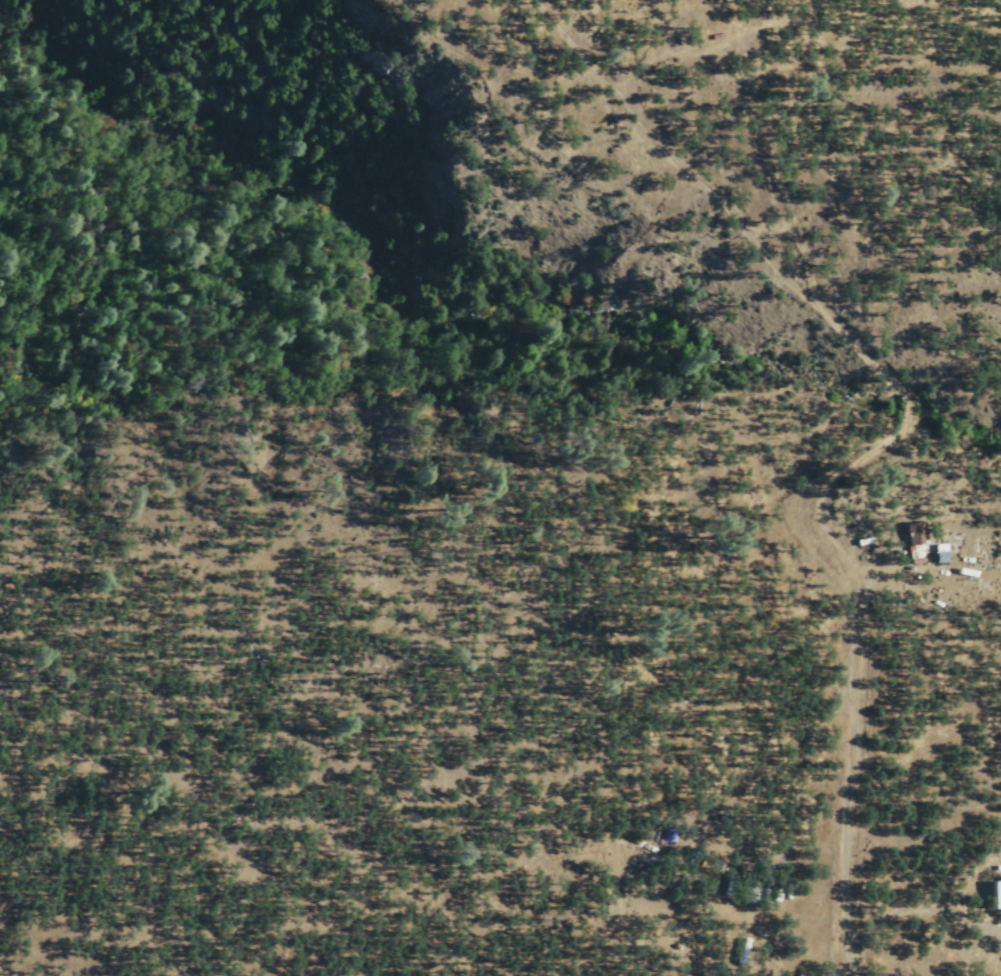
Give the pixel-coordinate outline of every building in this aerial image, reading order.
[(910,559),(922,557),(920,548),(927,547),(922,522),(903,526),(910,559)] [(993,880),(993,908),(1000,908),(1000,880),(993,880)]
